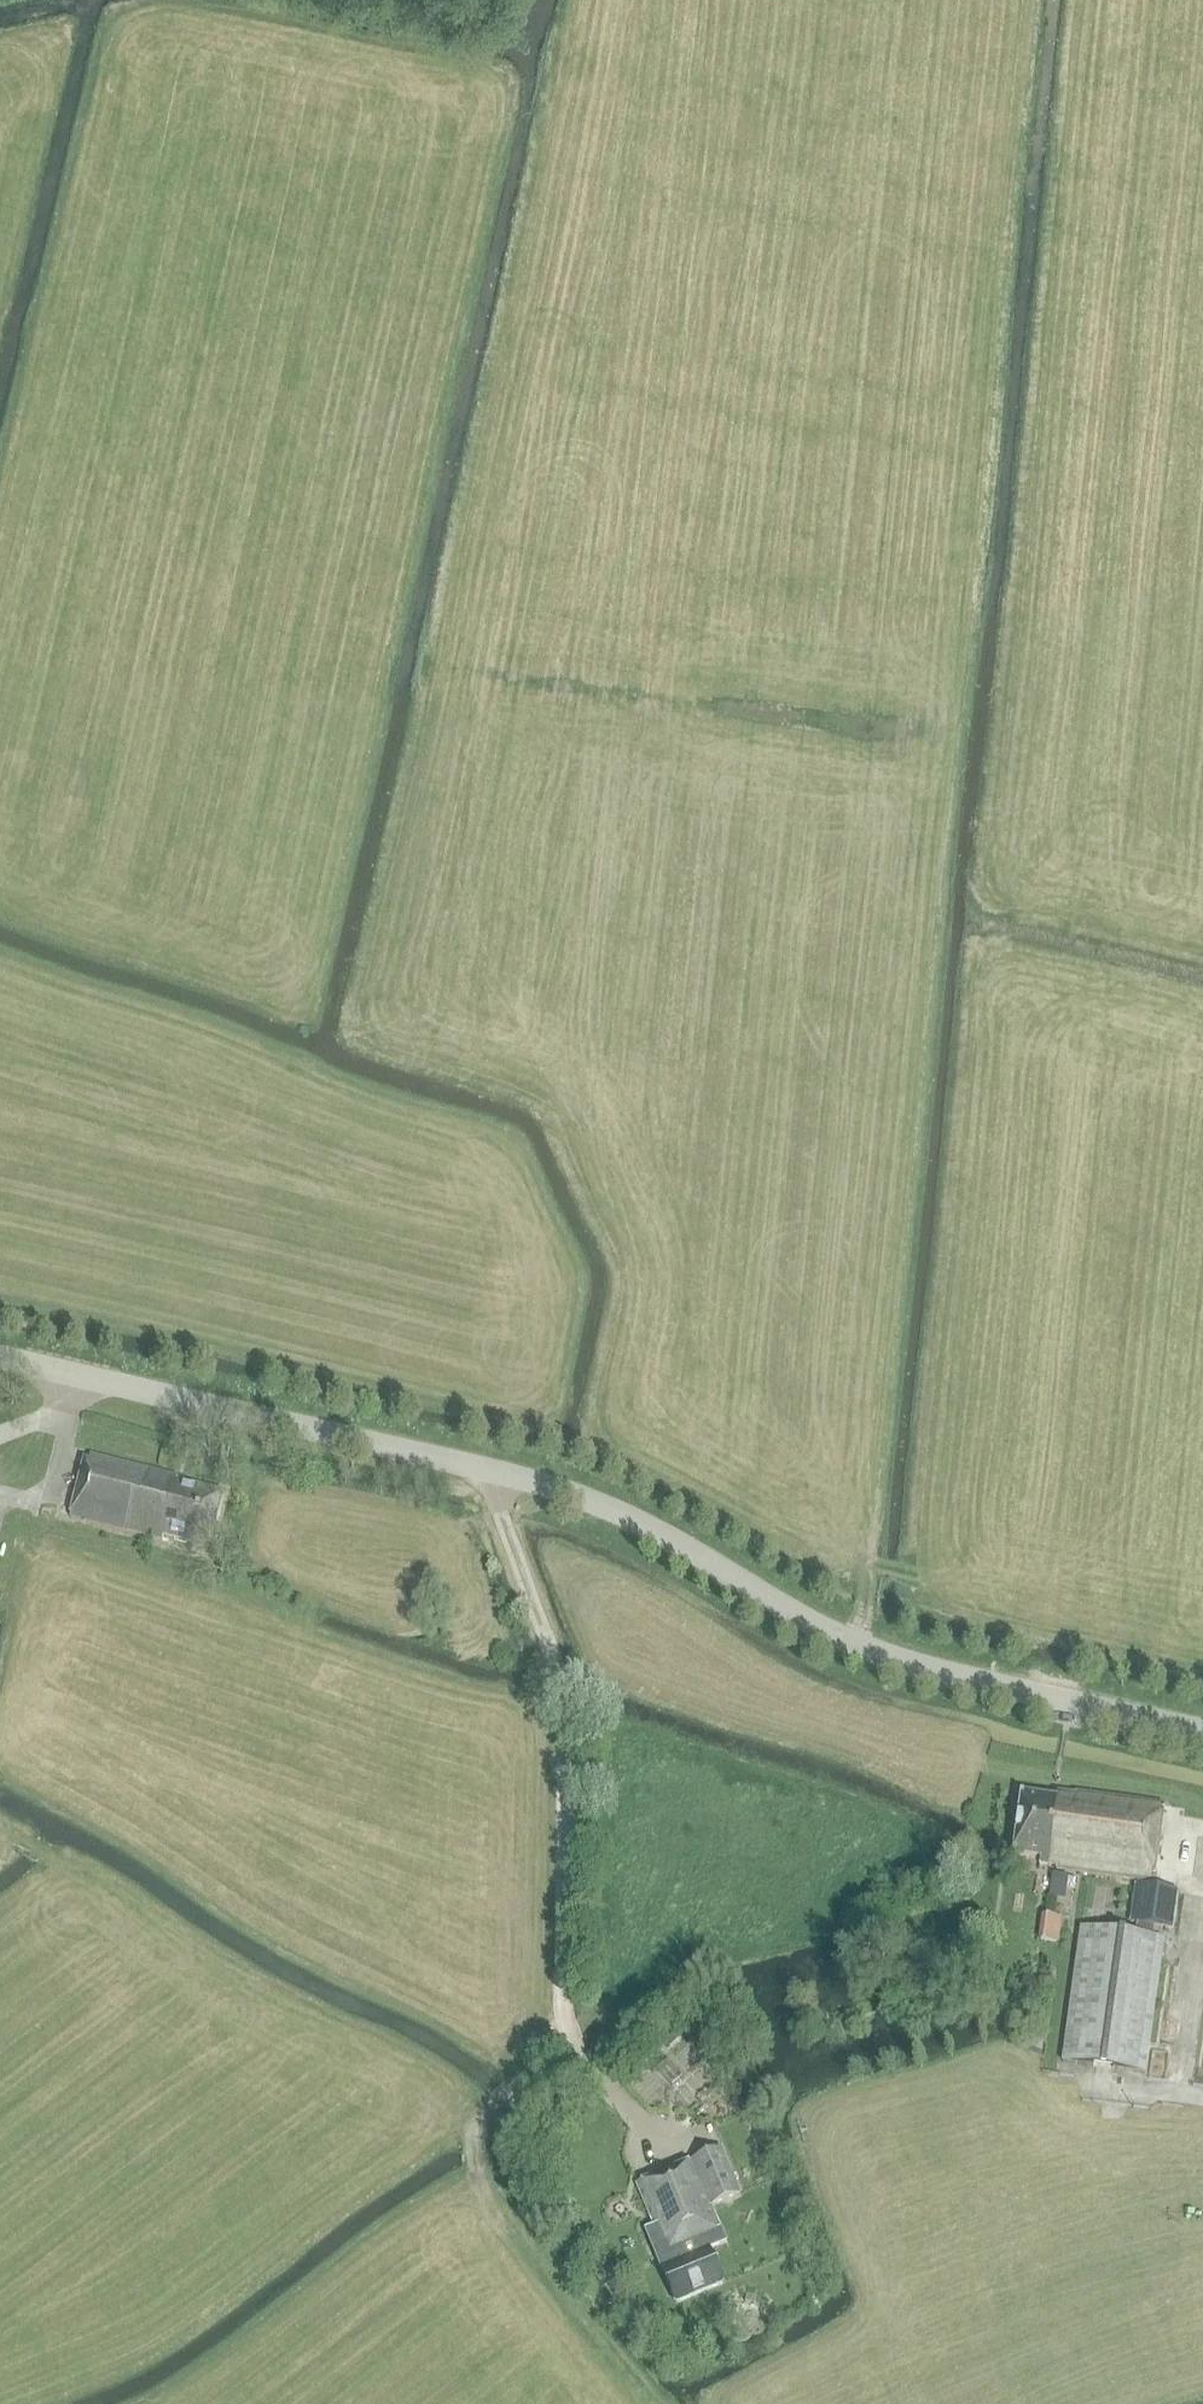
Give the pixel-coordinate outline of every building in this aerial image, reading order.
[(69,1518),(161,1541),(162,1538),(207,1549),(221,1493),(176,1481),(177,1477),(89,1455),(88,1460),(83,1459),(69,1518)] [(1136,1881),(1130,1923),(1135,1924),(1134,1935),(1081,1928),(1063,2062),(1144,2074),(1161,1939),(1151,1938),(1153,1926),(1170,1929),(1176,1892),(1152,1888),(1164,1806),(1075,1793),(1074,1796),(1056,1793),(1056,1799),(1021,1795),(1012,1855),(1039,1858),(1038,1865),(1055,1867),(1055,1870),(1136,1881)] [(1075,1878),(1067,1877),(1051,1875),(1047,1897),(1063,1899),(1065,1888),(1073,1889),(1075,1878)] [(1047,1912),(1044,1935),(1058,1937),(1061,1914),(1047,1912)] [(703,2239),(718,2233),(718,2231),(721,2230),(712,2207),(740,2195),(725,2156),(639,2191),(664,2254),(681,2247),(685,2257),(659,2267),(674,2304),(723,2284),(708,2247),(706,2247),(703,2239)] [(745,2293),(744,2302),(755,2303),(756,2294),(745,2293)]
